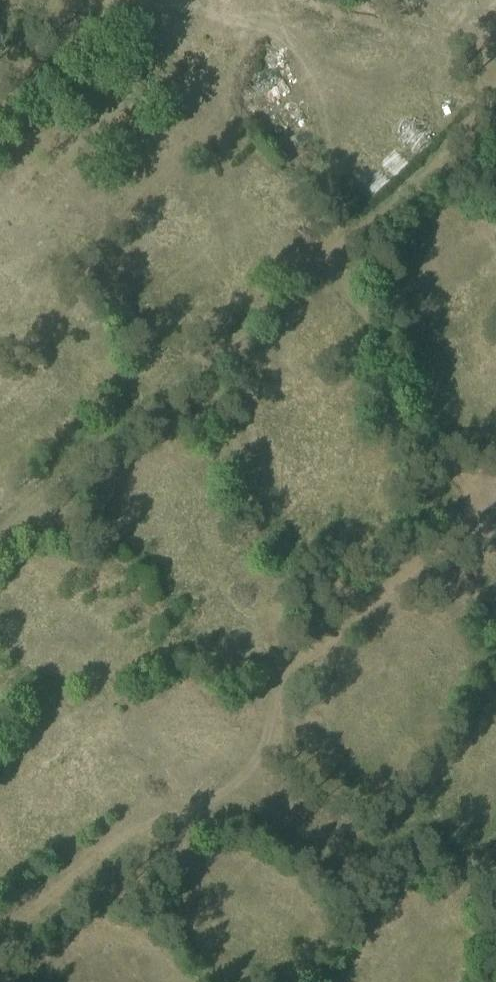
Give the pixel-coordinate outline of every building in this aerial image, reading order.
[(11,100),(0,89),(0,112),(11,100)] [(395,163),(401,156),(409,164),(425,149),(407,130),(384,151),(395,163)] [(495,265),(495,250),(488,252),(491,266),(495,265)] [(149,567),(166,558),(161,549),(144,557),(149,567)]
